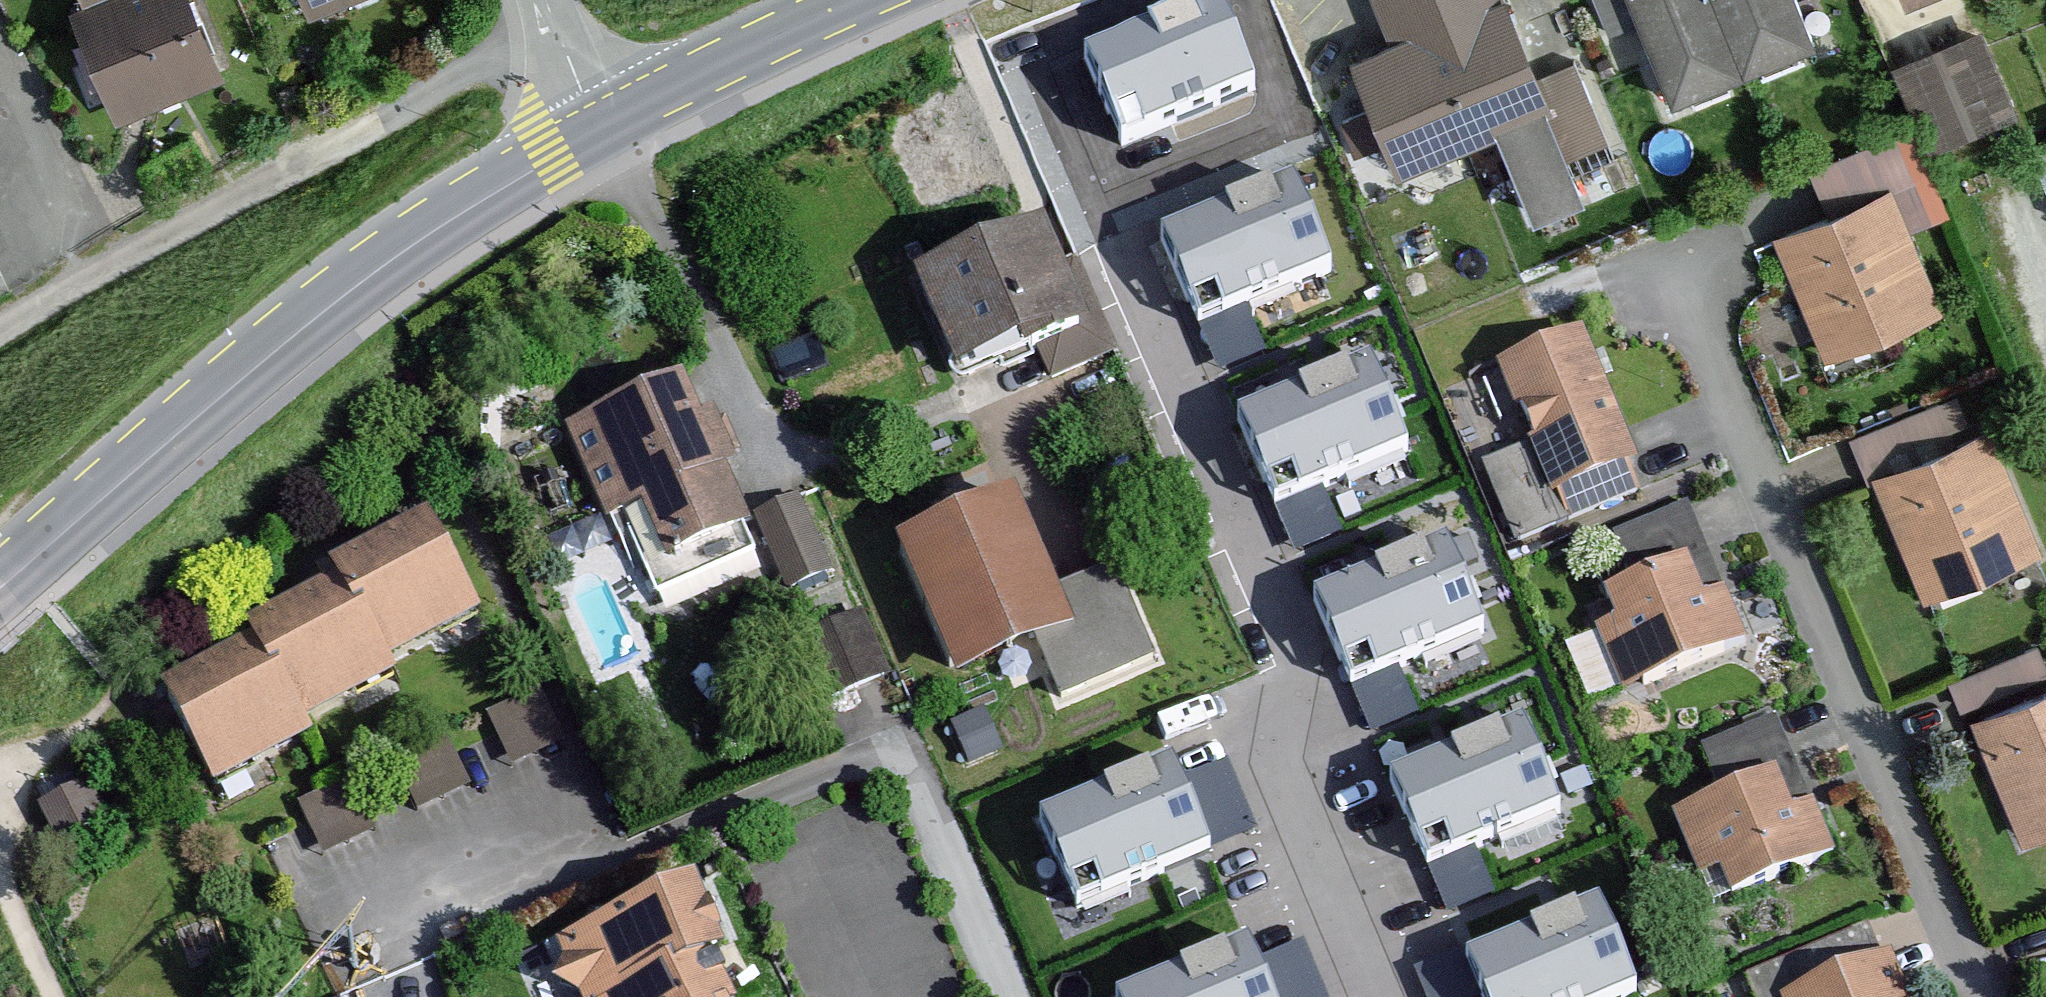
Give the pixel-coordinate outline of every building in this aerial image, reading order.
[(85,1),(70,8),(120,120),(222,75),(189,0),(85,0),(85,1)] [(309,17),(351,0),(302,0),(309,17)] [(1388,57),(1355,70),(1398,176),(1493,138),(1545,117),(1530,81),(1498,0),(1365,0),(1388,57)] [(1610,41),(1642,28),(1673,106),(1810,52),(1789,0),(1594,0),(1610,41)] [(1908,12),(1938,0),(1903,0),(1908,12)] [(1211,3),(1085,57),(1122,144),(1249,90),(1211,3)] [(1982,35),(1893,73),(1928,157),(2018,120),(1982,35)] [(1575,63),(1530,81),(1545,117),(1493,138),(1532,233),(1587,211),(1572,175),(1613,158),(1575,63)] [(1292,179),(1159,235),(1196,322),(1329,267),(1292,179)] [(1829,219),(1772,242),(1823,367),(1942,319),(1908,236),(1891,194),(1829,219)] [(1039,211),(915,265),(960,369),(1036,336),(1051,371),(1114,344),(1079,265),(1065,271),(1039,211)] [(1582,324),(1499,358),(1532,438),(1551,484),(1560,480),(1573,512),(1638,486),(1624,454),(1634,450),(1582,324)] [(1371,360),(1238,415),(1275,503),(1408,448),(1371,360)] [(691,378),(566,431),(654,627),(778,575),(691,378)] [(1873,478),(1930,609),(2045,563),(2045,551),(1994,432),(1873,478)] [(1551,484),(1532,438),(1484,457),(1517,536),(1573,512),(1560,480),(1551,484)] [(1022,489),(898,537),(957,677),(1083,626),(1022,489)] [(1703,591),(1725,582),(1692,500),(1614,532),(1632,577),(1688,555),(1703,591)] [(260,649),(166,696),(217,796),(317,746),(307,727),(398,681),(390,666),(487,617),(435,515),(326,570),(332,583),(248,626),(260,649)] [(1447,542),(1314,597),(1350,685),(1483,630),(1447,542)] [(1632,577),(1605,588),(1615,612),(1595,621),(1598,630),(1618,680),(1622,689),(1748,639),(1725,582),(1703,591),(1688,555),(1632,577)] [(822,621),(849,686),(892,668),(865,603),(822,621)] [(1618,680),(1598,630),(1570,641),(1590,692),(1618,680)] [(1965,707),(2028,686),(2015,648),(1952,670),(1965,707)] [(546,685),(492,708),(514,759),(568,736),(546,685)] [(1974,720),(2027,844),(2045,836),(2045,692),(1974,720)] [(1790,802),(1810,794),(1776,711),(1702,742),(1720,785),(1775,764),(1790,802)] [(1522,721),(1389,776),(1426,864),(1559,809),(1522,721)] [(459,745),(303,798),(317,840),(474,787),(459,745)] [(1209,836),(1248,833),(1243,759),(1204,761),(1209,836)] [(1171,762),(1039,818),(1075,905),(1208,850),(1171,762)] [(1720,785),(1667,807),(1692,870),(1718,860),(1729,888),(1832,847),(1810,794),(1790,802),(1775,764),(1720,785)] [(90,770),(37,799),(62,846),(116,818),(90,770)] [(716,965),(691,918),(672,860),(536,917),(558,983),(566,996),(736,996),(716,965)] [(1466,959),(1482,996),(1624,996),(1636,992),(1599,904),(1466,959)] [(1273,945),(1288,996),(1328,996),(1310,934),(1273,945)] [(1118,996),(1271,996),(1248,943),(1118,996)] [(1749,974),(1760,996),(1778,996),(1776,992),(1819,971),(1807,947),(1749,974)] [(1801,996),(1909,996),(1895,963),(1801,996)]
